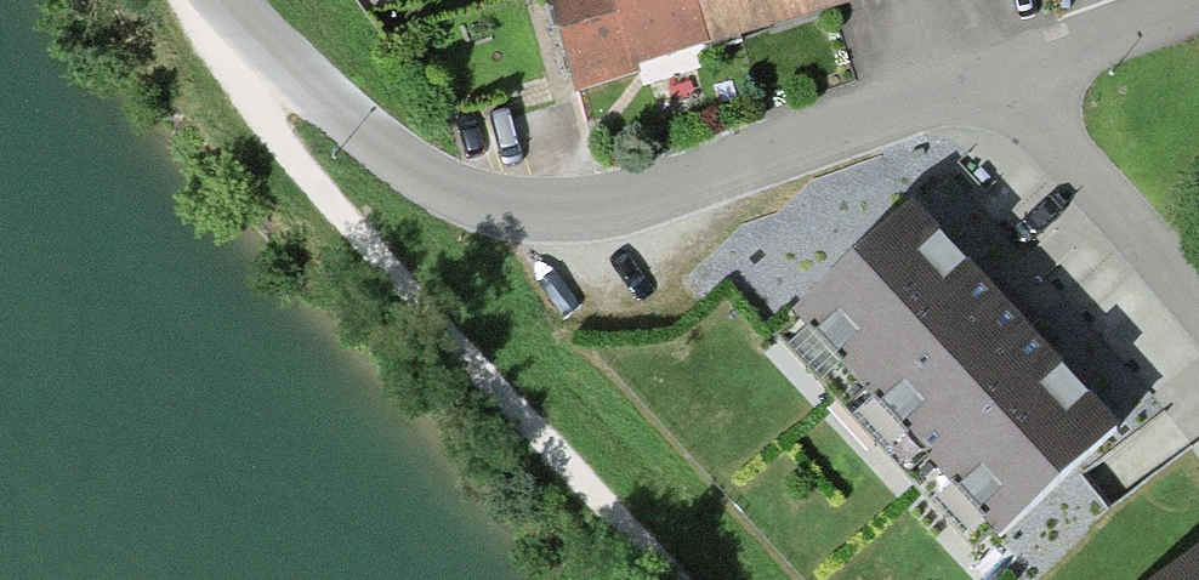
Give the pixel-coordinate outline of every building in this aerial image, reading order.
[(636,59),(618,0),(550,0),(575,91),(639,72),(636,59)] [(709,38),(699,0),(618,0),(636,59),(709,38)] [(709,38),(791,14),(787,0),(699,0),(709,38)] [(791,14),(846,0),(787,0),(791,14)] [(1001,294),(912,198),(791,310),(1000,535),(1120,423),(1001,294)] [(1162,579),(1198,579),(1198,551),(1162,579)]
